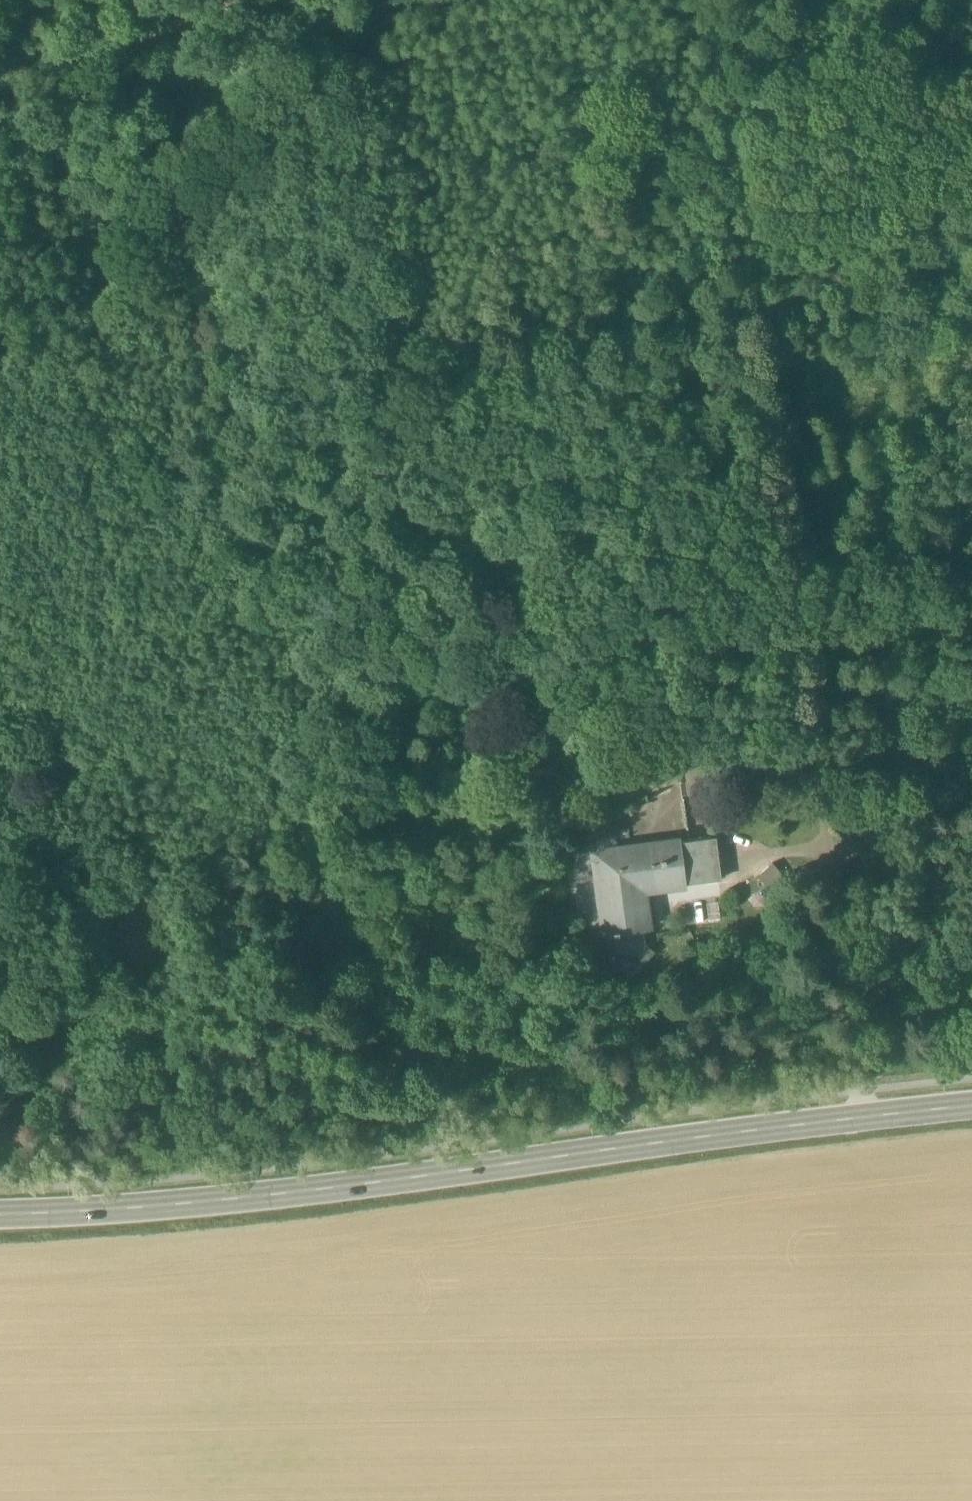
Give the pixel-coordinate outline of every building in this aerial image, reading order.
[(537,747),(527,748),(528,758),(538,758),(537,747)] [(677,756),(651,759),(654,777),(680,773),(677,756)] [(712,838),(678,842),(684,886),(718,881),(712,838)] [(678,842),(594,853),(604,934),(613,933),(613,936),(616,936),(618,946),(623,950),(628,952),(637,952),(642,947),(645,942),(643,929),(647,929),(643,891),(684,886),(678,842)]
